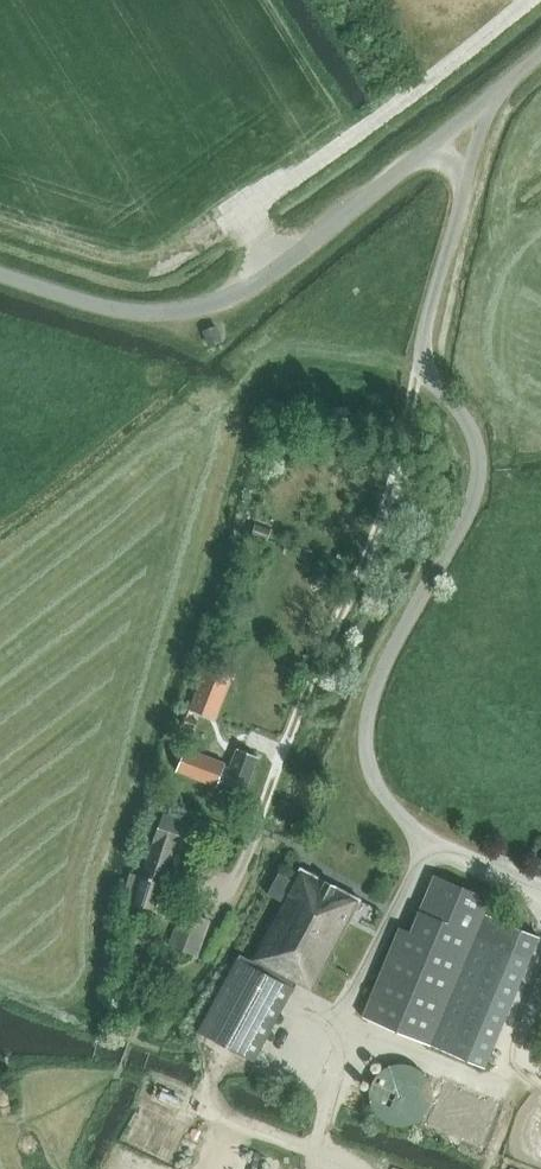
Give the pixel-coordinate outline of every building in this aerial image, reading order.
[(208,343),(220,340),(216,326),(204,330),(208,343)] [(195,692),(189,708),(214,718),(220,702),(195,692)] [(186,715),(180,729),(192,734),(198,720),(186,715)] [(234,756),(238,748),(242,750),(248,732),(223,722),(212,747),(234,756)] [(238,749),(235,758),(230,769),(191,755),(184,775),(244,797),(258,756),(238,749)] [(193,854),(202,826),(163,813),(142,877),(130,873),(124,892),(136,895),(134,902),(154,909),(174,848),(193,854)] [(282,903),(278,910),(251,962),(240,956),(199,1033),(254,1063),(297,983),(312,991),(360,900),(300,869),(294,882),(279,874),(267,895),(282,903)] [(400,926),(363,1015),(431,1044),(485,913),(490,898),(445,879),(437,899),(446,903),(440,918),(419,909),(410,931),(400,926)] [(168,945),(197,955),(210,919),(181,908),(168,945)] [(431,1044),(485,1066),(539,935),(485,913),(431,1044)] [(330,963),(315,993),(334,1003),(350,973),(330,963)] [(390,1123),(394,1124),(399,1125),(405,1125),(411,1124),(416,1122),(421,1118),(425,1114),(429,1109),(431,1104),(432,1098),(433,1093),(432,1087),(430,1081),(427,1076),(423,1072),(419,1068),(414,1065),(409,1063),(404,1062),(398,1062),(392,1063),(387,1065),(382,1068),(378,1071),(374,1076),(372,1081),(370,1086),(369,1092),(369,1097),(371,1103),(373,1108),(376,1113),(380,1117),(385,1120),(390,1123)] [(499,1104),(442,1080),(424,1124),(481,1148),(499,1104)]
